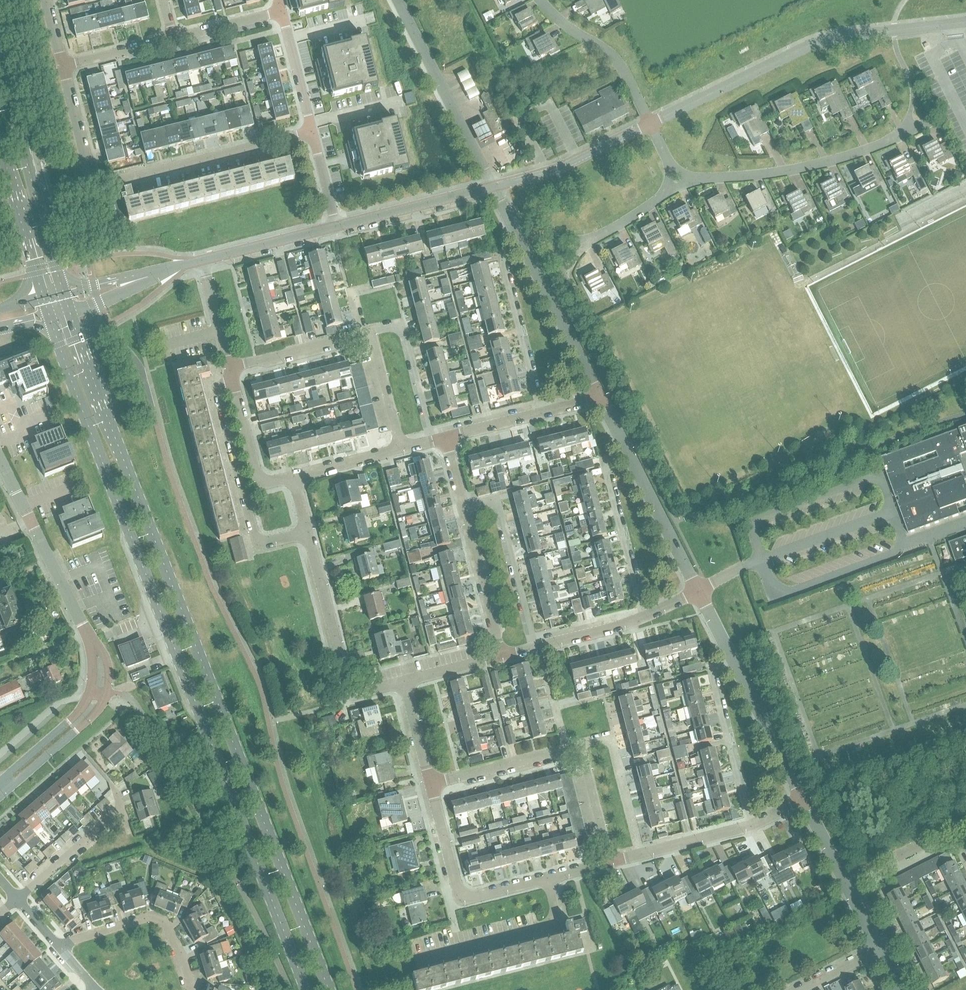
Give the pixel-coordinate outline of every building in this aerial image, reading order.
[(121,11),(124,25),(136,22),(133,8),(131,0),(125,0),(125,1),(119,3),(121,11)] [(216,12),(222,11),(219,0),(213,0),(216,12)] [(343,0),(288,0),(291,11),(292,10),(297,9),(299,16),(328,9),(329,10),(344,6),(343,0)] [(591,16),(606,8),(610,15),(621,10),(616,0),(584,0),(583,0),(591,16)] [(107,7),(105,1),(93,4),(95,10),(107,7)] [(198,4),(184,7),(187,20),(201,16),(207,14),(210,13),(209,10),(206,11),(206,9),(200,11),(198,4)] [(133,8),(136,22),(149,19),(145,5),(133,8)] [(515,18),(522,32),(537,24),(532,15),(531,16),(525,5),(509,13),(512,20),(515,18)] [(83,12),(82,7),(69,10),(71,15),(83,12)] [(487,21),(496,19),(493,10),(485,13),(487,21)] [(121,11),(109,14),(112,28),(124,25),(121,11)] [(109,14),(97,17),(100,31),(112,28),(109,14)] [(97,17),(85,20),(88,34),(100,31),(97,17)] [(88,34),(85,20),(72,23),(76,37),(88,34)] [(535,50),(540,58),(550,53),(551,54),(558,51),(552,40),(551,41),(548,36),(540,39),(537,34),(525,40),(531,52),(535,50)] [(378,87),(366,39),(350,43),(351,45),(321,52),(323,60),(317,61),(325,92),(325,91),(331,90),(333,98),(362,90),(362,91),(378,87)] [(257,48),(260,61),(274,57),(271,45),(257,48)] [(234,47),(221,50),(225,64),(226,70),(231,69),(229,63),(237,61),(234,47)] [(221,50),(209,53),(213,67),(225,64),(221,50)] [(239,53),(242,65),(248,64),(245,51),(239,53)] [(209,53),(197,56),(201,70),(213,67),(209,53)] [(197,56),(185,59),(189,73),(201,70),(197,56)] [(260,61),(263,73),(277,69),(274,57),(260,61)] [(185,59),(173,62),(177,76),(189,73),(185,59)] [(173,62),(161,65),(165,79),(177,76),(173,62)] [(161,65),(149,68),(153,82),(154,86),(166,83),(165,79),(161,65)] [(149,68),(137,71),(141,85),(153,82),(149,68)] [(263,73),(266,85),(280,81),(277,69),(263,73)] [(115,72),(118,85),(123,83),(120,71),(115,72)] [(141,85),(137,71),(125,74),(129,88),(141,85)] [(457,76),(469,101),(479,96),(467,71),(457,76)] [(867,94),(872,103),(887,96),(875,71),(869,74),(868,73),(859,77),(858,75),(849,80),(853,87),(855,86),(857,91),(855,92),(859,99),(867,94)] [(87,79),(90,92),(107,87),(104,75),(87,79)] [(266,85),(269,97),(283,93),(280,81),(266,85)] [(825,100),(833,115),(849,107),(836,82),(830,85),(829,84),(820,89),(819,87),(810,91),(814,99),(816,98),(819,103),(825,100)] [(600,90),(603,98),(577,107),(586,133),(630,118),(618,84),(600,90)] [(206,91),(205,86),(192,89),(194,94),(206,91)] [(243,86),(231,89),(233,95),(245,92),(243,86)] [(90,92),(93,104),(110,99),(107,87),(90,92)] [(269,97),(272,109),(286,105),(283,93),(269,97)] [(412,93),(404,95),(406,105),(415,103),(413,93),(412,93)] [(482,114),(483,116),(494,137),(506,131),(488,94),(486,95),(483,93),(481,98),(488,112),(482,114)] [(785,112),(793,127),(809,119),(796,94),(790,97),(790,96),(781,101),(780,99),(771,104),(774,111),(776,110),(779,115),(785,112)] [(93,104),(96,116),(113,111),(110,99),(93,104)] [(286,105),(272,109),(276,121),(290,117),(286,105)] [(739,127),(741,126),(746,124),(753,139),(769,131),(756,106),(750,109),(750,108),(741,113),(740,111),(731,116),(735,123),(737,122),(739,127)] [(161,113),(159,107),(148,110),(149,116),(161,113)] [(249,107),(237,111),(241,130),(254,127),(249,107)] [(96,116),(99,128),(116,123),(113,111),(96,116)] [(237,111),(225,114),(229,133),(241,130),(237,111)] [(260,112),(254,113),(258,125),(268,123),(267,118),(262,119),(260,112)] [(225,114),(213,117),(217,136),(229,133),(225,114)] [(213,117),(201,120),(205,139),(217,136),(213,117)] [(201,120),(189,123),(193,142),(205,139),(201,120)] [(348,143),(347,143),(355,174),(356,174),(356,173),(361,172),(363,179),(393,172),(393,173),(409,169),(396,121),(381,125),(381,127),(352,134),(354,142),(348,143)] [(471,128),(479,144),(492,138),(484,122),(471,128)] [(99,128),(102,140),(119,135),(116,123),(99,128)] [(189,123),(177,126),(181,145),(193,142),(189,123)] [(177,126),(165,129),(169,148),(181,145),(177,126)] [(165,129),(153,132),(157,151),(169,148),(165,129)] [(157,151),(153,132),(140,135),(145,154),(157,151)] [(102,140),(105,152),(122,147),(119,135),(102,140)] [(929,164),(937,160),(939,164),(952,158),(945,146),(939,149),(936,141),(930,144),(929,142),(919,148),(922,154),(924,154),(929,164)] [(122,147),(105,152),(108,164),(125,160),(124,154),(127,153),(125,147),(122,147)] [(896,179),(904,175),(907,179),(912,177),(915,181),(921,178),(912,161),(907,164),(903,156),(897,159),(896,157),(886,163),(889,169),(891,169),(896,179)] [(127,216),(128,221),(294,180),(289,161),(281,163),(183,187),(182,185),(177,186),(177,189),(133,200),(130,189),(123,190),(123,191),(112,194),(118,219),(127,216)] [(853,174),(861,189),(875,182),(876,185),(883,182),(874,165),(864,171),(863,169),(853,174)] [(828,202),(836,198),(838,203),(850,197),(843,184),(838,187),(834,180),(828,182),(828,181),(817,186),(821,193),(822,192),(828,202)] [(745,198),(753,214),(766,207),(769,211),(775,208),(766,190),(755,195),(754,194),(745,198)] [(793,214),(801,210),(803,214),(815,208),(809,196),(803,199),(799,191),(794,194),(793,192),(783,198),(786,204),(788,204),(793,214)] [(715,219),(723,214),(725,219),(737,213),(731,200),(725,203),(721,196),(716,199),(715,197),(704,202),(708,209),(710,208),(715,219)] [(897,205),(891,208),(894,213),(900,210),(897,205)] [(690,214),(686,207),(681,210),(680,208),(670,213),(673,220),(675,219),(680,230),(688,226),(690,230),(702,224),(696,211),(690,214)] [(863,219),(856,224),(860,230),(867,225),(863,219)] [(480,220),(467,224),(471,241),(485,237),(480,220)] [(648,247),(660,240),(667,254),(675,250),(661,223),(650,228),(650,226),(640,231),(648,247)] [(467,224),(453,227),(458,244),(471,241),(467,224)] [(453,227),(440,231),(444,248),(458,244),(453,227)] [(444,248),(440,231),(426,234),(430,251),(444,248)] [(418,236),(404,240),(409,257),(422,253),(418,236)] [(404,240),(391,243),(395,260),(403,258),(404,264),(409,262),(408,257),(409,257),(404,240)] [(391,243),(377,246),(382,264),(395,260),(391,243)] [(619,268),(627,264),(630,270),(642,264),(635,250),(629,253),(625,245),(620,248),(619,246),(608,252),(612,259),(613,258),(619,268)] [(382,264),(377,246),(363,250),(368,267),(382,264)] [(311,268),(327,264),(324,252),(308,255),(310,262),(303,264),(304,269),(311,268)] [(489,252),(475,255),(477,262),(491,258),(489,252)] [(477,262),(475,255),(468,257),(469,264),(477,262)] [(287,260),(291,273),(298,271),(294,258),(287,260)] [(277,262),(280,276),(287,274),(283,260),(277,262)] [(435,261),(429,262),(432,273),(438,272),(435,261)] [(432,273),(429,262),(423,264),(425,275),(432,273)] [(450,269),(448,262),(441,264),(442,271),(450,269)] [(311,268),(314,280),(330,276),(327,264),(311,268)] [(469,268),(473,282),(489,277),(486,264),(469,268)] [(247,271),(250,283),(266,280),(262,267),(247,271)] [(421,269),(412,272),(414,278),(422,276),(421,269)] [(457,271),(450,273),(452,281),(459,279),(457,271)] [(591,294),(599,290),(602,294),(614,288),(607,276),(602,279),(598,271),(592,274),(592,272),(581,278),(584,284),(586,284),(591,294)] [(414,278),(412,272),(405,273),(407,280),(414,278)] [(314,280),(317,292),(333,288),(330,276),(314,280)] [(393,277),(386,279),(387,285),(395,283),(393,277)] [(473,282),(476,295),(493,291),(489,277),(473,282)] [(250,283),(253,295),(269,291),(267,285),(275,283),(273,278),(266,280),(250,283)] [(387,285),(386,279),(371,282),(373,289),(387,285)] [(440,281),(442,288),(449,286),(447,279),(440,281)] [(409,283),(412,296),(427,292),(434,290),(433,285),(425,287),(424,280),(409,283)] [(449,286),(442,288),(444,295),(451,294),(449,286)] [(317,292),(320,304),(336,300),(333,288),(317,292)] [(295,291),(297,297),(304,295),(302,289),(295,291)] [(253,295),(256,307),(272,303),(269,291),(253,295)] [(455,293),(457,301),(464,299),(462,291),(455,293)] [(476,295),(480,309),(496,305),(493,291),(476,295)] [(412,296),(415,308),(430,304),(427,292),(412,296)] [(464,299),(457,301),(459,308),(465,306),(464,299)] [(318,317),(324,316),(339,312),(336,300),(320,304),(322,311),(317,312),(318,317)] [(256,307),(260,319),(275,315),(272,303),(256,307)] [(446,305),(448,313),(455,311),(453,303),(446,305)] [(415,308),(418,320),(433,317),(430,304),(415,308)] [(480,309),(483,323),(500,318),(496,305),(480,309)] [(455,311),(448,313),(450,320),(457,318),(455,311)] [(339,312),(324,316),(327,328),(342,324),(339,312)] [(260,319),(263,331),(278,327),(275,315),(260,319)] [(418,320),(421,332),(436,329),(433,317),(418,320)] [(462,320),(464,328),(470,326),(468,318),(462,320)] [(500,318),(483,323),(487,337),(504,332),(500,318)] [(310,319),(303,321),(306,334),(313,332),(310,319)] [(299,322),(292,323),(295,337),(302,335),(299,322)] [(278,327),(263,331),(266,344),(281,340),(279,332),(284,331),(283,326),(278,327)] [(470,326),(464,328),(466,335),(472,333),(470,326)] [(436,329),(421,332),(424,345),(439,341),(436,329)] [(447,337),(448,343),(462,339),(460,333),(447,337)] [(466,339),(468,345),(481,342),(479,335),(466,339)] [(462,339),(448,343),(450,349),(463,345),(462,339)] [(489,344),(492,357),(509,353),(505,340),(489,344)] [(481,342),(468,345),(469,352),(483,348),(481,342)] [(426,353),(429,365),(444,362),(441,349),(426,353)] [(471,355),(473,362),(479,361),(477,353),(471,355)] [(492,357),(496,371),(512,367),(509,353),(492,357)] [(34,354),(13,363),(13,364),(0,369),(0,385),(9,382),(12,390),(16,388),(18,392),(19,391),(23,402),(47,392),(48,395),(48,394),(39,370),(40,369),(34,354)] [(178,374),(220,539),(228,537),(239,534),(199,379),(210,376),(206,358),(193,361),(196,369),(178,374)] [(461,362),(463,370),(470,368),(468,360),(461,362)] [(479,361),(473,362),(475,370),(481,368),(479,361)] [(429,365),(432,378),(447,374),(444,362),(429,365)] [(348,363),(336,366),(340,381),(342,389),(348,388),(346,379),(352,378),(349,366),(348,363)] [(361,363),(349,366),(352,378),(364,375),(361,363)] [(336,366),(324,369),(328,384),(340,381),(336,366)] [(496,371),(499,385),(516,380),(512,367),(496,371)] [(470,368),(463,370),(465,377),(472,375),(470,368)] [(324,369),(312,372),(316,387),(328,384),(324,369)] [(312,372),(300,375),(304,390),(311,388),(312,394),(317,393),(316,387),(312,372)] [(432,378),(435,389),(450,385),(447,374),(432,378)] [(300,375),(288,378),(292,393),(304,390),(300,375)] [(366,381),(364,375),(352,378),(353,384),(366,381)] [(288,378),(276,381),(280,396),(292,393),(288,378)] [(516,380),(499,385),(503,398),(520,394),(516,380)] [(276,381),(263,384),(267,400),(280,396),(276,381)] [(369,394),(366,381),(353,384),(357,397),(369,394)] [(477,382),(479,390),(486,388),(484,381),(477,382)] [(267,400),(263,384),(251,387),(255,403),(267,400)] [(435,389),(438,401),(453,397),(450,385),(435,389)] [(467,386),(468,393),(475,391),(473,385),(467,386)] [(486,388),(479,390),(483,404),(489,402),(486,388)] [(475,391),(468,393),(472,407),(478,405),(475,391)] [(345,400),(343,394),(337,395),(339,402),(345,400)] [(453,397),(438,401),(441,414),(456,410),(453,397)] [(363,420),(366,431),(378,429),(370,398),(358,401),(363,420)] [(313,401),(307,403),(308,410),(314,408),(321,407),(319,400),(313,401)] [(348,411),(346,404),(339,406),(341,413),(348,411)] [(324,417),(322,410),(315,412),(317,419),(324,417)] [(260,422),(272,419),(271,413),(258,416),(260,422)] [(351,423),(355,438),(367,435),(366,431),(363,420),(351,423)] [(280,421),(273,422),(275,429),(281,427),(280,421)] [(275,429),(273,422),(261,426),(262,432),(275,429)] [(338,426),(342,441),(355,438),(351,423),(338,426)] [(326,425),(327,429),(331,444),(342,441),(338,426),(332,428),(331,424),(326,425)] [(39,462),(45,477),(75,466),(76,468),(77,468),(61,426),(60,426),(62,430),(37,440),(41,450),(38,451),(42,461),(39,462)] [(965,512),(965,484),(965,481),(965,480),(965,472),(960,455),(965,453),(965,427),(881,458),(887,465),(888,469),(896,498),(898,497),(900,501),(897,502),(902,507),(907,522),(908,533),(920,529),(920,527),(924,526),(924,528),(945,520),(944,519),(948,517),(948,519),(965,512)] [(314,432),(318,448),(331,444),(327,429),(314,432)] [(584,429),(572,432),(578,453),(583,452),(580,444),(592,441),(590,435),(586,436),(584,429)] [(290,439),(294,454),(306,451),(302,435),(301,432),(301,430),(295,431),(297,437),(290,439)] [(302,435),(306,451),(318,448),(314,432),(308,434),(307,430),(301,432),(302,435)] [(572,432),(560,435),(564,448),(570,446),(573,455),(578,453),(572,432)] [(560,435),(549,438),(554,460),(560,458),(558,449),(564,448),(560,435)] [(272,437),(273,443),(266,445),(270,460),(282,457),(278,442),(276,436),(272,437)] [(554,460),(549,438),(537,441),(540,454),(546,452),(548,461),(554,460)] [(294,454),(290,439),(278,442),(282,457),(294,454)] [(526,444),(514,447),(517,460),(530,457),(526,444)] [(514,447),(503,449),(506,463),(517,460),(514,447)] [(503,449),(491,452),(494,466),(495,466),(497,475),(503,474),(500,464),(506,463),(503,449)] [(491,452),(480,455),(483,469),(494,466),(491,452)] [(483,469),(480,455),(467,458),(471,472),(478,470),(480,475),(484,474),(483,469)] [(592,459),(580,462),(582,471),(594,468),(592,459)] [(416,464),(408,466),(411,477),(414,476),(418,475),(431,472),(428,461),(416,464)] [(398,469),(392,470),(393,475),(395,482),(401,481),(399,475),(398,469)] [(420,481),(422,487),(434,484),(431,472),(418,475),(414,476),(415,482),(420,481)] [(358,476),(360,488),(367,486),(364,475),(358,476)] [(393,475),(387,476),(389,484),(390,488),(396,486),(395,482),(393,475)] [(572,493),(580,491),(593,487),(590,475),(577,479),(578,486),(571,488),(572,493)] [(571,483),(570,477),(553,481),(554,487),(571,483)] [(78,490),(83,488),(80,480),(74,483),(78,490)] [(351,505),(361,502),(356,482),(336,487),(339,500),(341,500),(343,508),(352,506),(351,505)] [(501,491),(499,482),(494,484),(494,482),(489,483),(491,493),(501,491)] [(418,488),(421,500),(437,496),(434,484),(422,487),(418,488)] [(475,488),(478,497),(490,494),(487,485),(475,488)] [(580,491),(583,503),(596,499),(593,487),(580,491)] [(513,495),(515,507),(536,501),(534,495),(527,497),(525,492),(513,495)] [(421,500),(424,512),(440,508),(437,496),(421,500)] [(67,533),(66,533),(72,548),(103,537),(104,539),(88,497),(87,497),(89,501),(65,511),(69,521),(66,523),(70,532),(67,533)] [(583,503),(585,514),(599,511),(596,499),(583,503)] [(515,507),(518,519),(531,515),(530,510),(537,508),(536,501),(515,507)] [(377,506),(379,515),(392,512),(390,504),(377,506)] [(424,512),(427,524),(443,520),(440,508),(424,512)] [(579,522),(580,528),(602,522),(599,511),(585,514),(587,520),(579,522)] [(518,519),(521,531),(542,525),(541,520),(533,522),(531,515),(518,519)] [(357,542),(368,540),(362,517),(345,521),(347,529),(346,529),(347,533),(348,534),(350,544),(355,543),(355,544),(357,543),(357,542)] [(446,532),(443,520),(427,524),(431,536),(432,535),(446,532)] [(602,522),(580,528),(582,533),(590,531),(591,537),(605,534),(602,522)] [(427,525),(409,526),(410,538),(420,537),(419,528),(427,528),(427,525)] [(521,531),(524,542),(537,539),(536,532),(543,531),(542,525),(521,531)] [(400,531),(404,542),(408,541),(409,541),(408,537),(407,538),(405,529),(400,531)] [(446,532),(432,535),(433,542),(430,543),(431,548),(449,543),(446,532)] [(953,539),(957,558),(965,556),(965,536),(953,539)] [(230,540),(231,546),(243,543),(241,537),(230,540)] [(537,539),(524,542),(527,554),(540,550),(538,544),(544,542),(543,538),(537,539)] [(568,542),(569,547),(581,544),(579,539),(568,542)] [(384,545),(386,552),(402,548),(400,541),(384,545)] [(591,558),(596,557),(610,553),(607,542),(593,545),(595,551),(590,553),(591,558)] [(231,546),(233,552),(244,549),(243,543),(231,546)] [(581,544),(569,547),(574,564),(582,562),(579,551),(575,552),(574,547),(581,545),(581,544)] [(233,552),(234,558),(246,555),(244,549),(233,552)] [(406,552),(408,558),(420,555),(418,549),(406,552)] [(561,562),(562,566),(571,564),(569,559),(569,560),(566,549),(559,551),(562,561),(561,562)] [(440,560),(442,566),(454,563),(451,551),(438,554),(434,556),(435,562),(440,560)] [(370,579),(379,577),(373,553),(364,555),(364,557),(355,559),(356,566),(359,566),(362,580),(370,578),(370,579)] [(596,557),(599,569),(613,565),(610,553),(596,557)] [(246,555),(234,558),(236,564),(247,561),(246,555)] [(420,555),(408,558),(409,564),(421,561),(420,555)] [(529,561),(532,574),(549,569),(553,568),(551,560),(547,561),(546,557),(529,561)] [(436,568),(439,579),(457,575),(454,563),(442,566),(436,568)] [(601,575),(603,580),(616,577),(613,565),(599,569),(594,570),(595,576),(601,575)] [(532,574),(535,585),(548,582),(552,581),(549,569),(532,574)] [(439,579),(442,591),(460,587),(457,575),(439,579)] [(412,577),(415,586),(419,585),(425,583),(424,579),(418,581),(417,576),(412,577)] [(599,588),(600,593),(619,588),(616,577),(603,580),(604,586),(599,588)] [(396,582),(398,590),(411,586),(409,579),(396,582)] [(535,585),(538,597),(557,592),(559,591),(557,585),(550,587),(548,582),(535,585)] [(18,606),(11,589),(3,592),(1,585),(0,585),(0,613),(18,606)] [(451,602),(463,599),(460,587),(442,591),(445,603),(451,602)] [(619,588),(600,593),(590,596),(589,592),(581,594),(585,610),(593,608),(591,601),(607,597),(608,604),(622,600),(619,588)] [(538,597),(541,608),(554,605),(553,600),(558,598),(557,592),(538,597)] [(381,601),(384,600),(382,594),(365,598),(370,620),(385,617),(381,601)] [(451,602),(454,614),(466,610),(463,599),(451,602)] [(571,601),(573,612),(582,610),(579,599),(571,601)] [(554,605),(541,608),(544,620),(557,617),(556,610),(561,609),(559,604),(554,605)] [(0,613),(0,631),(24,622),(18,606),(0,613)] [(454,614),(456,625),(469,622),(466,610),(454,614)] [(469,622),(456,625),(451,627),(454,639),(457,638),(459,646),(467,644),(465,636),(472,634),(469,622)] [(34,647),(44,643),(39,629),(29,633),(34,647)] [(433,632),(427,633),(430,645),(436,644),(433,632)] [(409,640),(394,644),(392,633),(375,637),(380,660),(403,655),(403,656),(412,654),(409,640)] [(693,634),(680,637),(686,659),(691,657),(689,649),(697,648),(693,634)] [(680,637),(668,640),(671,654),(678,652),(680,660),(686,659),(680,637)] [(120,647),(128,668),(148,660),(141,639),(120,647)] [(659,657),(658,657),(660,663),(666,662),(664,656),(671,654),(668,640),(655,643),(659,657)] [(456,643),(441,647),(440,643),(436,644),(438,651),(457,647),(456,643)] [(645,661),(658,657),(659,657),(655,643),(642,647),(645,661)] [(632,649),(619,652),(623,666),(625,673),(631,672),(629,665),(636,663),(632,649)] [(619,652),(607,656),(610,669),(623,666),(619,652)] [(607,656),(594,659),(599,678),(605,676),(603,671),(610,669),(607,656)] [(594,659),(581,662),(585,676),(586,681),(599,678),(594,659)] [(585,676),(581,662),(569,665),(574,684),(580,683),(579,678),(585,676)] [(700,663),(688,666),(689,672),(702,669),(700,663)] [(509,668),(513,680),(530,676),(527,664),(509,668)] [(30,684),(35,682),(44,677),(48,687),(61,681),(60,680),(61,680),(59,674),(57,675),(54,668),(48,671),(47,668),(27,677),(30,684)] [(150,675),(147,668),(131,675),(133,681),(150,675)] [(649,668),(643,670),(646,683),(652,681),(649,668)] [(646,683),(643,670),(636,672),(640,684),(646,683)] [(490,672),(493,685),(499,684),(496,671),(490,672)] [(480,675),(483,688),(489,686),(486,674),(480,675)] [(170,696),(162,676),(147,681),(155,702),(159,700),(162,708),(177,702),(174,694),(170,696)] [(519,685),(521,691),(533,688),(530,676),(513,680),(512,680),(514,687),(519,685)] [(674,697),(685,694),(699,691),(696,678),(675,683),(677,690),(672,691),(674,697)] [(449,683),(452,696),(466,692),(462,680),(449,683)] [(23,698),(16,681),(0,688),(0,708),(23,698)] [(489,686),(483,688),(486,700),(492,698),(489,686)] [(516,698),(517,704),(536,699),(533,688),(521,691),(522,697),(516,698)] [(577,696),(578,700),(591,697),(589,690),(576,694),(577,696)] [(452,696),(455,707),(469,704),(473,703),(470,691),(466,692),(452,696)] [(685,694),(688,706),(702,703),(699,691),(685,694)] [(617,698),(621,711),(641,706),(639,699),(631,701),(630,695),(617,698)] [(520,717),(527,715),(527,714),(539,711),(536,699),(517,704),(519,710),(520,717)] [(682,708),(685,720),(705,715),(702,703),(688,706),(682,708)] [(455,707),(458,719),(478,714),(476,708),(470,710),(469,704),(455,707)] [(357,722),(362,740),(383,734),(380,725),(382,725),(378,706),(371,708),(370,706),(350,711),(353,723),(357,722)] [(621,711),(623,722),(636,719),(635,713),(642,711),(641,706),(621,711)] [(718,710),(709,713),(714,734),(723,732),(718,710)] [(522,722),(523,727),(542,723),(539,711),(527,714),(527,715),(528,721),(522,722)] [(458,719),(461,731),(475,727),(473,721),(481,719),(480,714),(478,714),(458,719)] [(320,719),(323,730),(337,727),(334,715),(320,719)] [(648,723),(649,726),(657,724),(654,715),(640,719),(642,724),(648,723)] [(693,725),(694,730),(708,727),(705,715),(685,720),(687,726),(693,725)] [(623,722),(627,734),(646,729),(644,724),(638,726),(636,719),(623,722)] [(542,723),(523,727),(524,733),(531,731),(533,738),(545,735),(542,723)] [(461,731),(465,743),(478,739),(475,727),(461,731)] [(708,727),(694,730),(698,742),(712,739),(708,727)] [(627,734),(630,746),(642,742),(641,737),(647,735),(646,729),(627,734)] [(512,731),(506,732),(509,744),(515,743),(512,731)] [(102,754),(114,767),(132,751),(117,733),(109,739),(113,744),(102,754)] [(501,733),(495,735),(498,747),(504,745),(501,733)] [(478,739),(465,743),(468,754),(481,751),(480,745),(487,743),(486,737),(478,739)] [(642,742),(630,746),(633,759),(646,755),(642,742)] [(672,748),(674,753),(686,750),(685,745),(672,748)] [(696,765),(703,764),(717,760),(714,748),(700,752),(697,753),(698,757),(695,758),(696,765)] [(656,752),(657,757),(670,754),(669,749),(656,752)] [(686,750),(674,753),(675,760),(688,757),(686,750)] [(376,767),(380,783),(396,779),(389,752),(366,758),(369,769),(376,767)] [(670,754),(657,757),(659,764),(672,761),(670,754)] [(698,778),(706,776),(720,772),(717,760),(703,764),(705,769),(697,771),(698,778)] [(83,762),(74,770),(86,784),(95,776),(83,762)] [(636,769),(639,781),(652,777),(650,772),(658,770),(656,764),(649,765),(636,769)] [(74,770),(64,778),(77,792),(86,784),(74,770)] [(154,771),(150,773),(159,787),(162,785),(154,771)] [(124,779),(128,785),(139,778),(135,772),(124,779)] [(706,776),(709,788),(723,784),(720,772),(706,776)] [(569,773),(558,776),(559,781),(571,778),(569,773)] [(558,776),(546,779),(549,791),(555,790),(557,798),(563,796),(562,793),(561,787),(559,781),(558,776)] [(639,781),(642,793),(655,789),(652,777),(639,781)] [(64,778),(55,786),(68,800),(77,792),(64,778)] [(572,784),(571,778),(559,781),(561,787),(572,784)] [(546,779),(534,782),(537,794),(539,802),(546,801),(543,793),(549,791),(546,779)] [(534,782),(522,785),(525,797),(537,794),(534,782)] [(574,790),(572,784),(561,787),(562,793),(574,790)] [(709,788),(712,799),(727,796),(723,784),(709,788)] [(522,785),(511,788),(514,800),(525,797),(522,785)] [(55,786),(46,794),(59,808),(68,800),(55,786)] [(511,788),(498,791),(502,804),(514,800),(511,788)] [(642,793),(645,804),(658,801),(656,796),(662,794),(661,788),(655,789),(642,793)] [(563,796),(564,798),(575,795),(574,790),(562,793),(563,796)] [(133,796),(140,821),(159,816),(152,791),(133,796)] [(498,791),(486,794),(490,807),(502,804),(498,791)] [(46,794),(37,802),(49,816),(59,808),(46,794)] [(486,794),(475,797),(478,810),(490,807),(486,794)] [(575,795),(564,798),(565,803),(576,800),(575,795)] [(390,818),(391,825),(406,821),(400,796),(377,802),(381,820),(390,818)] [(727,796),(712,799),(713,799),(704,802),(707,814),(730,808),(727,796)] [(475,797),(463,800),(466,813),(478,810),(475,797)] [(105,798),(101,802),(106,808),(111,804),(105,798)] [(466,813),(463,800),(451,803),(455,816),(466,813)] [(576,800),(565,803),(566,806),(567,809),(578,806),(576,800)] [(645,804),(648,816),(661,813),(658,801),(645,804)] [(37,802),(28,810),(40,824),(49,816),(37,802)] [(106,808),(101,802),(97,806),(102,812),(106,808)] [(694,804),(688,806),(691,818),(697,817),(694,804)] [(684,807),(677,809),(680,821),(687,819),(684,807)] [(19,818),(23,822),(31,832),(32,831),(40,824),(28,810),(19,818)] [(569,818),(570,819),(581,816),(579,811),(568,813),(569,818)] [(661,813),(648,816),(651,828),(664,825),(662,819),(669,817),(667,811),(661,813)] [(87,814),(83,818),(88,824),(92,820),(87,814)] [(570,819),(571,825),(582,822),(581,816),(570,819)] [(88,824),(83,818),(79,822),(84,828),(88,824)] [(23,822),(14,830),(26,844),(35,836),(32,831),(31,832),(23,822)] [(571,825),(571,826),(572,830),(583,827),(582,822),(571,825)] [(567,835),(561,837),(564,850),(577,847),(575,841),(574,836),(572,830),(571,826),(565,828),(567,835)] [(472,834),(470,827),(458,831),(460,837),(472,834)] [(583,827),(572,830),(574,836),(585,833),(583,827)] [(14,830),(5,838),(17,852),(26,844),(14,830)] [(69,830),(65,834),(70,840),(74,836),(69,830)] [(544,841),(537,843),(541,856),(553,853),(550,840),(548,832),(542,834),(544,841)] [(585,833),(574,836),(575,841),(586,838),(585,833)] [(70,840),(65,834),(60,837),(66,843),(70,840)] [(524,841),(526,846),(529,859),(541,856),(537,843),(532,844),(530,837),(524,838),(524,841)] [(561,837),(550,840),(553,853),(564,850),(561,837)] [(5,838),(0,842),(0,851),(8,860),(17,852),(5,838)] [(475,844),(473,838),(461,840),(463,847),(475,844)] [(575,841),(577,847),(588,844),(586,838),(575,841)] [(396,856),(400,873),(418,869),(411,842),(388,847),(391,857),(396,856)] [(802,844),(784,853),(791,868),(801,863),(803,866),(810,863),(809,859),(810,859),(802,844)] [(497,854),(490,856),(493,868),(505,865),(502,852),(500,845),(495,846),(497,854)] [(51,846),(47,849),(52,855),(56,852),(51,846)] [(526,846),(514,849),(517,862),(529,859),(526,846)] [(52,855),(47,849),(42,853),(48,859),(52,855)] [(514,849),(502,852),(505,865),(517,862),(514,849)] [(482,871),(478,859),(477,852),(471,853),(473,860),(466,862),(470,874),(482,871)] [(771,855),(764,858),(771,873),(772,873),(773,875),(778,886),(796,877),(791,868),(784,853),(773,859),(771,855)] [(944,855),(940,857),(945,867),(949,864),(944,855)] [(490,856),(478,859),(482,871),(493,868),(490,856)] [(757,856),(744,863),(751,878),(765,871),(767,875),(771,873),(764,858),(759,860),(757,856)] [(939,870),(940,869),(945,867),(940,857),(939,856),(934,859),(939,870)] [(934,872),(939,870),(934,859),(928,862),(934,872)] [(33,861),(28,865),(34,871),(38,867),(33,861)] [(123,861),(113,861),(114,870),(123,870),(123,861)] [(928,875),(934,872),(928,862),(923,864),(928,875)] [(940,869),(946,880),(961,873),(955,862),(949,864),(945,867),(940,869)] [(730,865),(724,868),(731,883),(737,880),(739,884),(751,878),(744,863),(732,869),(730,865)] [(923,878),(928,875),(923,864),(918,867),(923,878)] [(34,871),(28,865),(24,869),(29,875),(34,871)] [(717,867),(704,873),(711,888),(724,881),(726,885),(731,883),(724,868),(719,870),(717,867)] [(919,880),(914,869),(908,872),(914,882),(915,882),(919,880)] [(908,872),(903,874),(908,885),(914,882),(908,872)] [(690,875),(684,878),(692,893),(696,901),(697,903),(714,894),(711,888),(704,873),(692,879),(690,875)] [(952,892),(965,884),(961,873),(946,880),(952,892)] [(903,874),(898,877),(903,888),(908,885),(903,874)] [(677,877),(664,883),(674,903),(685,897),(689,905),(696,901),(692,893),(684,878),(679,881),(677,877)] [(892,880),(898,891),(902,888),(903,888),(898,877),(892,880)] [(135,891),(130,893),(135,910),(146,907),(143,897),(148,896),(143,879),(138,880),(139,884),(134,885),(135,891)] [(154,907),(166,911),(173,893),(167,891),(168,887),(157,883),(152,894),(158,897),(154,907)] [(651,886),(645,890),(651,903),(655,911),(656,912),(674,903),(664,883),(653,889),(651,886)] [(54,884),(41,896),(45,900),(43,902),(54,914),(63,907),(55,899),(62,893),(54,884)] [(957,903),(965,898),(965,884),(952,892),(957,903)] [(95,897),(97,903),(103,920),(113,916),(110,907),(116,906),(112,892),(110,887),(100,891),(101,895),(95,897)] [(422,903),(426,902),(423,887),(401,892),(405,907),(407,906),(412,925),(427,921),(422,903)] [(888,896),(893,907),(908,900),(902,888),(898,891),(888,896)] [(122,889),(112,892),(116,906),(121,904),(124,913),(135,910),(130,893),(124,895),(122,889)] [(638,889),(625,895),(635,916),(638,920),(651,914),(655,911),(651,903),(645,890),(640,892),(638,889)] [(173,893),(166,911),(177,916),(181,906),(187,908),(192,895),(181,890),(179,895),(173,893)] [(615,904),(609,907),(616,923),(622,920),(620,917),(625,915),(627,920),(635,916),(625,895),(613,901),(615,904)] [(801,898),(791,906),(796,912),(805,904),(801,898)] [(963,914),(965,912),(965,898),(957,903),(963,914)] [(90,899),(79,902),(83,915),(89,914),(92,923),(103,920),(97,903),(92,905),(90,899)] [(752,904),(756,915),(766,911),(761,900),(752,904)] [(893,907),(899,918),(913,911),(908,900),(893,907)] [(183,921),(189,932),(202,925),(199,919),(206,916),(200,905),(189,911),(192,916),(183,921)] [(63,907),(54,914),(65,927),(67,926),(71,931),(81,922),(74,914),(71,917),(63,907)] [(899,918),(905,929),(919,922),(913,911),(899,918)] [(587,931),(584,919),(565,923),(568,935),(413,975),(416,989),(435,989),(583,952),(578,933),(587,931)] [(905,929),(910,940),(925,933),(919,922),(905,929)] [(7,943),(20,932),(13,923),(0,934),(0,936),(7,943)] [(202,925),(189,932),(195,943),(204,938),(207,943),(218,937),(212,927),(205,931),(202,925)] [(703,937),(700,932),(698,933),(698,931),(690,935),(694,942),(703,937)] [(7,943),(14,952),(27,940),(20,932),(7,943)] [(910,940),(916,951),(930,944),(925,933),(910,940)] [(726,937),(716,942),(719,950),(729,945),(726,937)] [(10,955),(17,963),(35,948),(27,940),(14,952),(10,955)] [(225,953),(233,952),(231,940),(223,941),(225,953)] [(200,956),(204,968),(218,964),(217,957),(224,955),(221,944),(209,947),(210,953),(200,956)] [(916,951),(921,963),(936,955),(930,944),(916,951)] [(17,963),(24,972),(38,960),(42,957),(35,948),(17,963)] [(921,963),(927,974),(941,966),(936,955),(921,963)] [(24,972),(32,981),(47,969),(38,960),(24,972)] [(218,964),(204,968),(207,980),(217,977),(219,983),(231,979),(226,961),(218,964)] [(941,966),(927,974),(933,985),(947,978),(941,966)] [(40,989),(54,978),(47,969),(32,981),(40,989)] [(245,975),(248,985),(257,982),(254,972),(245,975)] [(40,989),(56,989),(61,986),(54,978),(40,989)] [(846,989),(865,989),(861,981),(845,988),(846,989)]
